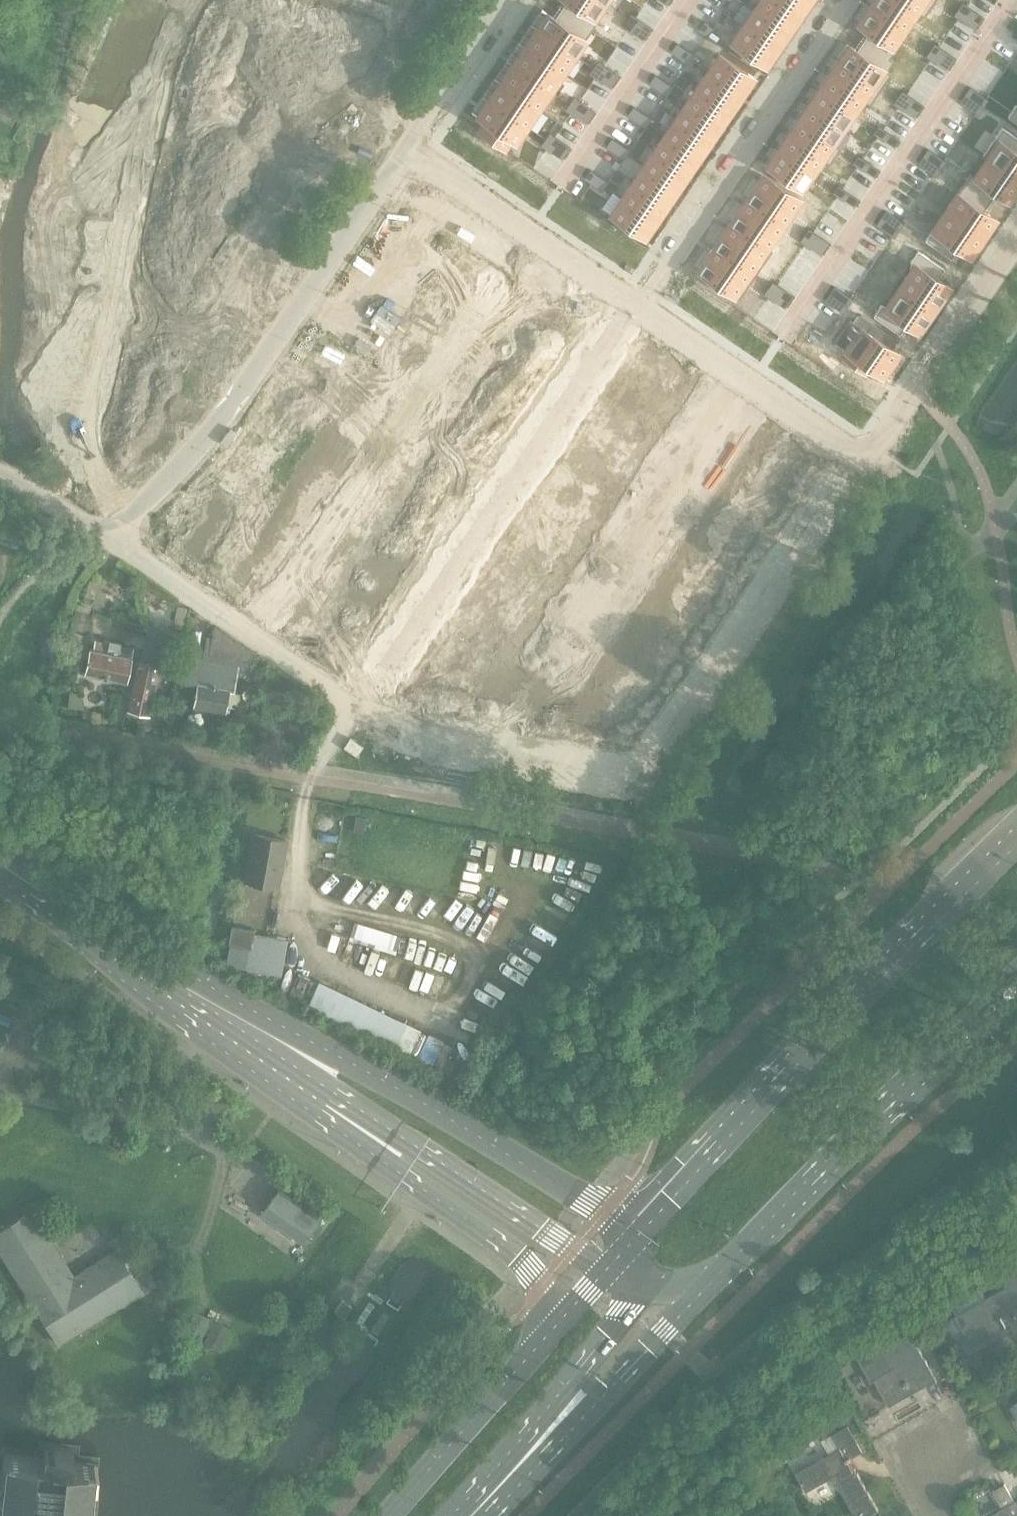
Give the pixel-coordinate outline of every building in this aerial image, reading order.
[(568,1),(562,10),(592,30),(609,6),(609,5),(606,2),(605,3),(601,0),(567,0),(568,1)] [(754,10),(788,33),(799,18),(773,0),(761,0),(754,10)] [(799,18),(810,2),(807,0),(773,0),(799,18)] [(871,5),(905,29),(904,29),(908,32),(909,31),(920,14),(921,14),(901,0),(874,0),(871,5)] [(921,14),(920,14),(924,17),(925,16),(936,0),(901,0),(921,14)] [(956,11),(954,15),(964,22),(973,10),(962,3),(956,11)] [(871,5),(858,24),(870,32),(864,41),(890,59),(890,58),(897,49),(893,46),(904,29),(905,29),(871,5)] [(548,14),(537,29),(575,55),(592,30),(562,10),(555,19),(548,14)] [(754,10),(743,26),(777,49),(788,33),(754,10)] [(973,10),(964,22),(975,29),(983,17),(973,10)] [(211,12),(205,22),(216,30),(224,20),(212,12),(211,12)] [(628,18),(622,26),(633,33),(641,21),(630,14),(628,18)] [(641,21),(633,33),(643,40),(651,28),(641,21)] [(198,32),(197,33),(209,41),(216,30),(205,22),(198,32)] [(704,22),(699,30),(708,36),(714,28),(704,22)] [(743,26),(732,43),(766,66),(777,49),(743,26)] [(537,29),(525,47),(563,73),(575,55),(537,29)] [(264,40),(253,55),(295,84),(306,68),(264,40)] [(849,45),(839,61),(881,89),(892,74),(888,71),(894,62),(894,61),(890,58),(890,59),(864,41),(858,50),(849,45)] [(191,42),(184,52),(196,60),(203,50),(191,42)] [(677,43),(671,51),(680,57),(686,49),(677,43)] [(932,47),(926,56),(937,63),(945,51),(934,44),(932,47)] [(525,47),(513,65),(551,91),(563,73),(525,47)] [(686,49),(680,57),(689,64),(692,59),(695,55),(686,49)] [(945,51),(937,63),(947,70),(955,58),(945,51)] [(177,62),(189,70),(196,60),(184,52),(177,62)] [(720,54),(708,71),(743,94),(754,77),(720,54)] [(253,55),(243,70),(285,99),(295,84),(253,55)] [(839,61),(828,76),(867,102),(866,102),(870,105),(871,104),(881,89),(839,61)] [(594,68),(590,74),(600,81),(608,69),(598,62),(594,68)] [(513,65),(501,83),(539,109),(551,91),(513,65)] [(608,69),(600,81),(611,88),(619,76),(608,69)] [(233,85),(232,86),(240,91),(241,90),(275,114),(285,99),(243,70),(233,85)] [(171,72),(164,82),(176,90),(183,79),(171,71),(171,72)] [(708,71),(697,87),(732,110),(743,94),(708,71)] [(655,75),(649,83),(658,89),(664,81),(655,75)] [(828,76),(818,90),(857,116),(866,102),(867,102),(828,76)] [(664,81),(658,89),(667,95),(670,91),(673,87),(664,81)] [(164,82),(157,92),(169,100),(176,90),(164,82)] [(501,83),(488,100),(527,126),(539,109),(501,83)] [(697,87),(687,102),(721,126),(732,110),(697,87)] [(970,87),(966,94),(983,106),(988,99),(970,87)] [(231,105),(230,106),(265,129),(275,114),(241,90),(240,91),(231,105)] [(818,90),(808,105),(842,128),(842,129),(846,132),(846,131),(857,116),(818,90)] [(896,100),(894,103),(904,110),(913,98),(902,91),(896,100)] [(966,94),(961,101),(978,113),(983,106),(966,94)] [(570,103),(566,109),(576,116),(584,105),(574,97),(570,103)] [(913,98),(904,110),(915,117),(923,105),(913,98)] [(212,115),(212,116),(216,118),(255,144),(265,129),(230,106),(231,105),(223,99),(223,100),(212,115)] [(488,100),(478,116),(486,122),(479,132),(505,150),(512,140),(516,142),(527,126),(488,100)] [(151,101),(144,111),(156,120),(163,109),(151,101)] [(687,102),(676,118),(710,142),(721,126),(687,102)] [(584,105),(576,116),(586,123),(594,112),(584,105)] [(808,105),(798,120),(832,143),(833,142),(842,129),(842,128),(808,105)] [(1008,116),(1016,122),(1016,106),(1016,105),(1008,116)] [(633,107),(628,115),(637,121),(642,113),(633,107)] [(144,111),(137,122),(148,130),(156,120),(144,111)] [(642,113),(637,121),(646,127),(649,123),(651,119),(642,113)] [(206,133),(210,136),(210,135),(245,158),(255,144),(216,118),(206,133)] [(676,118),(665,134),(699,158),(710,142),(676,118)] [(798,120),(788,135),(826,161),(826,162),(830,164),(830,163),(840,149),(841,148),(833,142),(832,143),(798,120)] [(876,130),(874,133),(884,140),(889,133),(878,126),(876,130)] [(982,157),(986,159),(987,158),(1016,179),(1016,138),(1002,127),(983,155),(982,157)] [(545,139),(541,145),(552,152),(560,140),(549,133),(545,139)] [(889,133),(884,140),(895,147),(899,140),(889,133)] [(665,134),(654,150),(688,173),(699,158),(665,134)] [(201,149),(200,150),(234,173),(245,158),(210,135),(210,136),(201,149)] [(788,135),(778,150),(812,173),(812,174),(816,176),(826,162),(826,161),(788,135)] [(612,138),(606,147),(615,153),(621,145),(612,138)] [(560,140),(552,152),(562,159),(570,147),(560,140)] [(123,142),(116,152),(128,160),(135,150),(123,142)] [(192,145),(182,160),(224,189),(234,173),(200,150),(201,149),(193,144),(192,145)] [(621,145),(615,153),(624,159),(627,155),(630,151),(621,145)] [(928,149),(924,156),(941,168),(946,161),(928,149)] [(654,150),(643,166),(677,189),(688,173),(654,150)] [(778,150),(767,165),(801,189),(812,174),(812,173),(778,150)] [(116,152),(109,163),(121,171),(128,160),(116,152)] [(856,159),(853,162),(864,170),(868,163),(858,156),(856,159)] [(924,156),(919,163),(936,175),(941,168),(924,156)] [(964,183),(990,201),(996,192),(1008,200),(1016,188),(1016,179),(987,158),(986,159),(975,176),(971,173),(964,183)] [(868,163),(864,170),(874,177),(879,170),(868,163)] [(643,166),(632,182),(667,205),(677,189),(643,166)] [(590,170),(584,178),(593,184),(599,176),(590,170)] [(599,176),(593,184),(603,191),(605,186),(608,182),(599,176)] [(765,176),(748,200),(784,225),(785,223),(801,200),(765,176)] [(99,178),(91,188),(103,196),(110,186),(99,178)] [(632,182),(622,198),(656,221),(667,205),(632,182)] [(964,183),(945,212),(983,237),(996,219),(984,210),(990,201),(964,183)] [(835,189),(833,192),(844,199),(848,193),(838,186),(835,189)] [(91,188),(84,198),(96,207),(103,196),(91,188)] [(209,188),(196,207),(238,236),(251,217),(209,188)] [(426,188),(413,206),(447,230),(455,236),(455,235),(468,216),(426,188)] [(848,193),(844,199),(854,206),(858,200),(848,193)] [(622,198),(611,214),(645,238),(656,221),(622,198)] [(748,200),(732,224),(768,248),(784,225),(748,200)] [(413,206),(401,224),(435,247),(447,230),(413,206)] [(196,207),(184,225),(226,253),(238,236),(196,207)] [(886,211),(881,218),(899,230),(904,223),(886,211)] [(945,212),(926,240),(952,258),(958,248),(970,256),(983,237),(945,212)] [(881,218),(877,225),(894,237),(899,230),(881,218)] [(732,224),(716,248),(756,275),(772,251),(772,250),(768,248),(732,224)] [(184,225),(172,243),(214,271),(226,253),(184,225)] [(802,237),(800,241),(811,248),(819,236),(808,229),(802,237)] [(819,236),(811,248),(821,255),(829,243),(819,236)] [(472,246),(468,252),(478,259),(486,248),(476,240),(472,246)] [(172,243),(159,261),(201,290),(214,271),(172,243)] [(486,248),(478,259),(488,266),(497,255),(486,248)] [(716,248),(699,272),(710,280),(708,282),(722,292),(724,289),(739,300),(756,275),(716,248)] [(915,264),(900,286),(934,309),(950,286),(938,278),(944,268),(918,251),(911,262),(915,264)] [(521,271),(515,279),(524,286),(530,277),(521,271)] [(447,282),(443,288),(454,295),(462,283),(451,276),(447,282)] [(530,277),(524,286),(533,292),(536,288),(539,284),(530,277)] [(367,282),(357,297),(391,321),(392,320),(401,306),(405,309),(412,298),(382,278),(376,287),(367,282)] [(770,285),(764,293),(774,301),(783,289),(772,282),(770,285)] [(462,283),(454,295),(464,302),(472,290),(462,283)] [(835,286),(830,293),(848,305),(852,298),(835,286)] [(881,305),(874,316),(900,333),(907,324),(919,332),(934,309),(900,286),(885,307),(881,305)] [(783,289),(774,301),(785,308),(793,296),(783,289)] [(830,293),(825,301),(843,313),(848,305),(830,293)] [(357,297),(347,312),(381,335),(380,336),(388,342),(389,341),(395,331),(399,326),(399,325),(392,320),(391,321),(357,297)] [(552,299),(541,315),(576,338),(586,322),(552,299)] [(499,303),(494,311),(503,317),(508,309),(499,303)] [(508,309),(503,317),(512,323),(515,319),(517,315),(508,309)] [(429,310),(420,322),(431,329),(439,317),(429,310)] [(62,366),(51,382),(67,393),(78,401),(82,404),(94,412),(110,423),(121,407),(125,402),(158,352),(137,338),(121,327),(99,312),(96,316),(84,333),(76,345),(73,349),(65,361),(62,366)] [(347,312),(337,327),(371,350),(371,349),(380,336),(381,335),(347,312)] [(541,315),(531,330),(565,354),(576,338),(541,315)] [(861,326),(845,350),(849,353),(845,358),(865,372),(869,366),(883,376),(899,352),(861,326)] [(337,327),(326,342),(369,370),(379,355),(371,349),(371,350),(337,327)] [(531,330),(520,346),(554,370),(565,354),(531,330)] [(478,335),(472,343),(481,349),(487,341),(478,335)] [(487,341),(481,349),(490,355),(493,351),(496,347),(487,341)] [(326,342),(316,357),(358,385),(369,370),(326,342)] [(651,342),(641,357),(676,380),(686,365),(651,342)] [(401,349),(399,353),(410,360),(414,353),(404,346),(401,349)] [(520,346),(509,362),(543,385),(554,370),(520,346)] [(414,353),(410,360),(420,367),(424,360),(414,353)] [(316,357),(306,372),(340,395),(340,396),(348,401),(348,400),(358,385),(316,357)] [(641,357),(632,371),(666,394),(676,380),(641,357)] [(509,362),(498,379),(532,402),(543,385),(509,362)] [(632,371),(623,384),(657,408),(666,394),(632,371)] [(306,372),(296,386),(330,410),(340,396),(340,395),(306,372)] [(464,373),(458,382),(468,388),(473,380),(464,373)] [(381,379),(379,382),(389,389),(394,383),(383,376),(381,379)] [(498,379),(487,395),(521,418),(532,402),(498,379)] [(394,383),(389,389),(400,397),(404,390),(394,383)] [(623,384),(613,398),(647,422),(657,408),(623,384)] [(296,386),(286,401),(320,425),(330,410),(296,386)] [(692,391),(689,395),(699,402),(704,396),(694,388),(692,391)] [(440,390),(435,396),(446,403),(450,397),(440,390)] [(704,396),(699,402),(710,409),(714,403),(704,396)] [(450,397),(446,403),(456,410),(457,409),(461,404),(450,397)] [(613,398),(603,413),(637,436),(647,422),(613,398)] [(471,418),(470,419),(505,442),(515,427),(480,404),(471,418)] [(361,409),(359,412),(369,419),(374,413),(363,406),(361,409)] [(453,427),(452,428),(456,430),(457,430),(495,456),(505,442),(470,419),(471,418),(463,412),(462,413),(453,427)] [(374,413),(369,419),(379,426),(384,420),(374,413)] [(673,419),(669,425),(679,432),(684,425),(673,418),(673,419)] [(419,420),(415,426),(425,433),(430,427),(419,420)] [(593,421),(583,435),(618,459),(628,444),(593,420),(593,421)] [(684,425),(679,432),(690,439),(694,433),(684,425)] [(430,427),(425,433),(436,440),(438,437),(440,434),(430,427)] [(448,443),(447,444),(486,470),(495,456),(457,430),(456,430),(448,443)] [(729,432),(720,446),(728,452),(738,438),(729,432)] [(341,439),(338,442),(349,449),(353,442),(343,435),(341,439)] [(583,435),(574,449),(608,472),(618,459),(583,435)] [(738,438),(728,452),(737,458),(742,451),(747,444),(738,438)] [(434,455),(434,456),(441,461),(442,460),(476,484),(486,470),(447,444),(448,443),(444,440),(444,441),(435,453),(434,455)] [(779,449),(767,468),(805,494),(817,475),(805,466),(811,457),(786,440),(780,449),(779,449)] [(353,442),(349,449),(359,456),(364,450),(353,442)] [(650,452),(648,455),(659,462),(663,455),(653,448),(650,452)] [(574,449),(565,463),(599,486),(608,472),(574,449)] [(663,455),(659,462),(669,469),(674,462),(663,455)] [(409,456),(404,463),(415,470),(420,464),(409,456)] [(441,461),(432,475),(466,498),(476,484),(442,460),(441,461)] [(565,463),(555,477),(589,500),(599,486),(565,463)] [(754,486),(748,496),(773,514),(780,504),(792,512),(805,494),(767,468),(754,486)] [(383,473),(377,481),(386,488),(392,479),(383,473)] [(555,477),(546,491),(580,514),(589,500),(555,477)] [(633,478),(628,484),(639,491),(643,485),(633,478)] [(392,479),(386,488),(395,494),(398,490),(401,486),(392,479)] [(643,485),(639,491),(649,499),(653,492),(643,485)] [(304,492),(300,498),(310,506),(318,494),(308,486),(304,492)] [(429,486),(417,503),(451,526),(463,509),(429,486)] [(546,491),(536,505),(570,528),(580,514),(546,491)] [(318,494),(310,506),(321,513),(329,501),(318,494)] [(684,499),(676,511),(686,518),(694,506),(684,499)] [(723,533),(723,534),(757,557),(772,535),(760,527),(767,517),(741,499),(734,510),(737,513),(723,533)] [(417,503),(406,519),(441,542),(451,526),(417,503)] [(361,505),(355,513),(365,519),(370,511),(361,505)] [(536,505),(527,518),(561,542),(570,528),(536,505)] [(694,506),(686,518),(697,525),(701,519),(705,513),(694,506)] [(609,513),(608,514),(618,521),(623,515),(612,508),(609,513)] [(370,511),(365,519),(374,526),(379,517),(370,511)] [(623,515),(618,521),(629,528),(633,522),(623,515)] [(527,518),(517,532),(551,556),(561,542),(527,518)] [(406,519),(396,534),(430,558),(441,542),(406,519)] [(279,528),(275,534),(286,541),(294,529),(283,522),(279,528)] [(715,529),(700,551),(742,579),(757,557),(723,534),(723,533),(715,528),(715,529)] [(294,529),(286,541),(296,548),(304,536),(294,529)] [(517,532),(508,546),(542,569),(551,556),(517,532)] [(339,537),(334,545),(343,551),(349,543),(339,537)] [(590,541),(588,544),(598,551),(603,544),(592,537),(590,541)] [(349,543),(343,551),(352,557),(355,553),(358,549),(349,543)] [(654,543),(646,554),(656,561),(664,550),(654,543)] [(603,544),(598,551),(608,558),(613,551),(603,544)] [(508,546),(498,560),(533,583),(542,569),(508,546)] [(664,550),(656,561),(667,569),(671,563),(675,557),(664,550)] [(685,572),(684,573),(692,579),(693,578),(727,601),(742,579),(700,551),(685,572)] [(255,564),(251,570),(261,577),(269,565),(259,558),(255,564)] [(498,560),(488,575),(523,598),(533,583),(498,560)] [(269,565),(261,577),(272,584),(280,572),(269,565)] [(571,569),(567,574),(578,581),(582,574),(572,567),(571,569)] [(318,568),(312,577),(321,583),(327,574),(318,568)] [(327,574),(321,583),(330,589),(333,585),(336,581),(327,574)] [(582,574),(578,581),(588,588),(593,581),(582,574)] [(667,607),(667,608),(671,610),(697,627),(703,618),(712,624),(727,601),(693,578),(692,579),(678,599),(674,596),(667,607)] [(476,580),(466,595),(500,618),(510,604),(476,580)] [(363,582),(352,598),(387,621),(397,605),(363,582)] [(466,595),(456,609),(490,632),(500,618),(466,595)] [(617,596),(609,608),(620,615),(628,603),(617,596)] [(552,597),(547,603),(557,610),(562,604),(552,597)] [(352,598),(342,614),(376,637),(387,621),(352,598)] [(296,600),(291,608),(300,614),(305,606),(296,600)] [(628,603),(620,615),(630,622),(632,619),(638,611),(628,603)] [(562,604),(557,610),(568,618),(572,611),(562,604)] [(305,606),(300,614),(309,621),(312,617),(314,612),(305,606)] [(456,609),(447,623),(481,646),(490,632),(456,609)] [(671,610),(654,634),(692,660),(703,645),(691,636),(697,627),(671,610)] [(76,611),(71,629),(89,632),(93,615),(76,611)] [(342,614),(331,630),(365,653),(376,637),(342,614)] [(121,637),(141,641),(144,626),(125,621),(121,637)] [(447,623),(437,637),(472,660),(481,646),(447,623)] [(169,631),(148,626),(136,677),(129,711),(150,716),(169,631)] [(255,653),(215,626),(209,660),(182,654),(177,681),(198,685),(194,706),(225,712),(229,691),(234,692),(238,671),(251,674),(255,653)] [(531,627),(527,633),(537,640),(542,634),(531,627)] [(331,630),(319,646),(340,661),(354,670),(365,653),(331,630)] [(593,631),(589,638),(599,645),(604,638),(593,631)] [(542,634),(537,640),(548,647),(552,641),(542,634)] [(645,648),(644,649),(683,675),(692,660),(654,634),(645,648)] [(437,637),(428,650),(462,674),(472,660),(437,637)] [(604,638),(599,645),(610,652),(612,649),(614,645),(604,638)] [(94,649),(90,648),(85,673),(128,682),(134,648),(121,646),(122,643),(110,641),(109,643),(96,640),(94,649)] [(640,646),(630,661),(672,690),(683,675),(644,649),(645,648),(641,646),(640,646)] [(428,650),(418,664),(453,688),(462,674),(428,650)] [(511,657),(506,663),(517,670),(521,664),(511,657)] [(573,661),(568,668),(579,675),(583,668),(573,661)] [(630,661),(620,676),(662,705),(672,690),(630,661)] [(418,664),(408,679),(443,702),(453,688),(418,664)] [(521,664),(517,670),(527,677),(531,671),(521,664)] [(583,668),(579,675),(589,682),(592,679),(594,675),(583,668)] [(610,691),(609,692),(613,695),(614,694),(652,720),(662,705),(620,676),(610,691)] [(487,691),(486,693),(497,700),(501,693),(491,686),(487,691)] [(269,696),(288,702),(290,696),(272,690),(269,696)] [(501,693),(497,700),(507,707),(512,700),(501,693)] [(604,708),(604,709),(642,735),(652,720),(614,694),(613,695),(604,708)] [(472,701),(465,712),(476,720),(484,708),(473,700),(472,701)] [(600,706),(589,722),(597,727),(590,737),(616,755),(623,745),(631,750),(642,735),(604,709),(604,708),(600,705),(600,706)] [(539,711),(531,723),(542,730),(550,718),(539,711)] [(351,737),(344,747),(357,755),(363,745),(351,737)] [(286,841),(254,835),(246,881),(278,887),(286,841)] [(401,936),(355,921),(349,939),(395,953),(401,936)] [(288,939),(254,933),(254,930),(232,927),(229,944),(231,945),(227,965),(248,969),(247,973),(257,975),(258,971),(282,975),(288,939)] [(411,1050),(422,1026),(320,979),(309,1003),(411,1050)] [(302,1242),(326,1209),(286,1180),(262,1214),(302,1242)] [(32,1211),(0,1230),(0,1249),(59,1343),(142,1290),(117,1250),(74,1277),(32,1211)] [(342,1300),(334,1312),(344,1318),(352,1307),(342,1300)] [(210,1320),(195,1312),(185,1334),(200,1341),(210,1320)] [(204,1343),(219,1351),(229,1329),(214,1322),(204,1343)] [(937,1379),(911,1332),(892,1343),(890,1340),(887,1342),(889,1345),(883,1348),(881,1345),(859,1359),(872,1382),(875,1380),(890,1406),(900,1400),(894,1388),(905,1382),(909,1387),(912,1385),(909,1380),(917,1376),(923,1387),(937,1379)] [(851,1460),(853,1459),(852,1458),(863,1451),(849,1426),(832,1435),(840,1448),(797,1472),(807,1491),(834,1476),(856,1515),(870,1515),(879,1511),(856,1469),(853,1470),(849,1461),(851,1460)] [(94,1464),(73,1461),(74,1449),(46,1446),(44,1458),(6,1454),(0,1512),(0,1515),(89,1515),(94,1464)] [(1016,1504),(1005,1484),(993,1491),(1004,1510),(994,1515),(1016,1515),(1016,1503),(1016,1504)]
